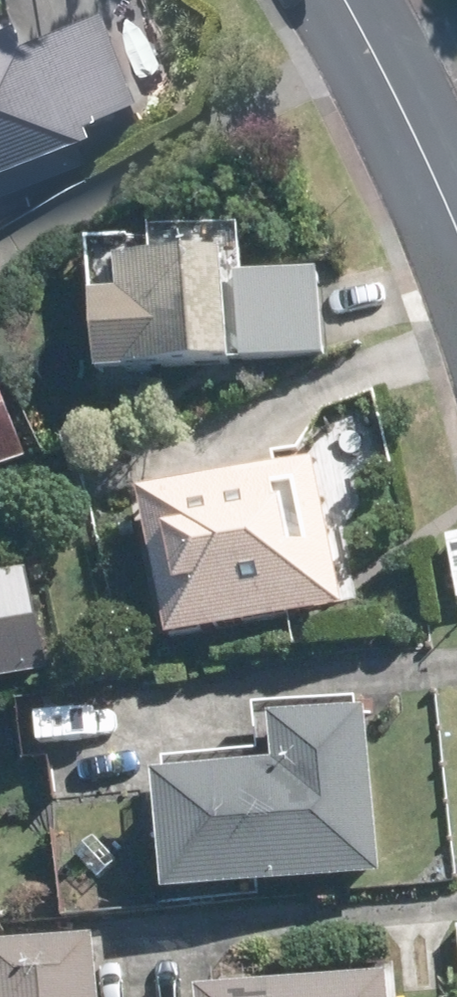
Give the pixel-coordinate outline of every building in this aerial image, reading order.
[(17,196),(98,162),(90,142),(120,131),(114,116),(153,99),(119,14),(53,41),(46,23),(0,42),(0,155),(17,196)] [(229,254),(228,232),(169,234),(171,256),(140,259),(141,294),(125,295),(110,297),(115,365),(143,362),(246,358),(242,253),(229,254)] [(265,282),(268,359),(317,357),(312,280),(265,282)] [(33,460),(3,386),(0,388),(0,474),(33,460)] [(323,465),(166,499),(197,640),(354,606),(323,465)] [(0,577),(0,679),(37,673),(58,669),(39,569),(0,577)] [(271,699),(275,745),(188,751),(197,878),(394,865),(383,704),(367,705),(366,692),(271,699)] [(85,848),(107,878),(131,861),(109,831),(85,848)] [(13,937),(17,996),(107,996),(103,930),(13,937)] [(416,965),(231,978),(232,996),(418,996),(416,965)]
